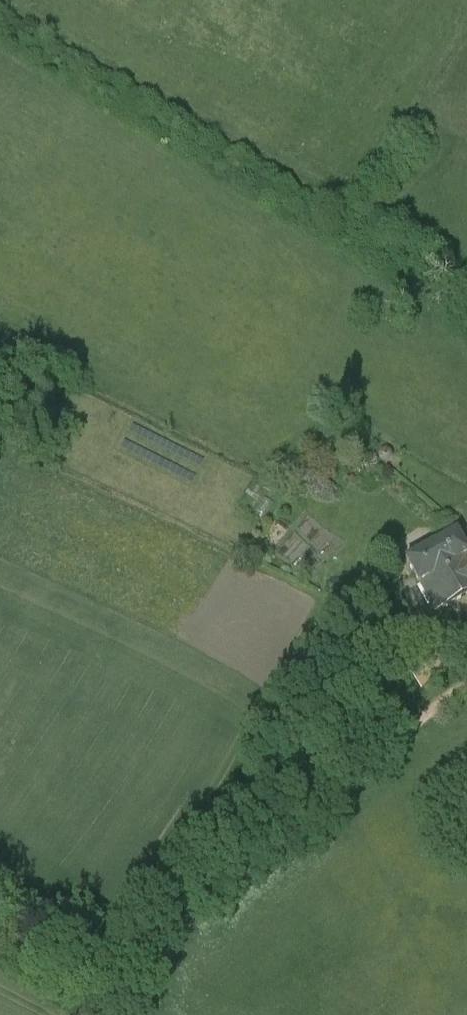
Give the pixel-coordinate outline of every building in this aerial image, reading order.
[(436,614),(466,596),(466,553),(456,533),(406,561),(436,614)] [(419,662),(408,673),(420,687),(432,676),(438,682),(464,657),(439,630),(413,655),(419,662)]
